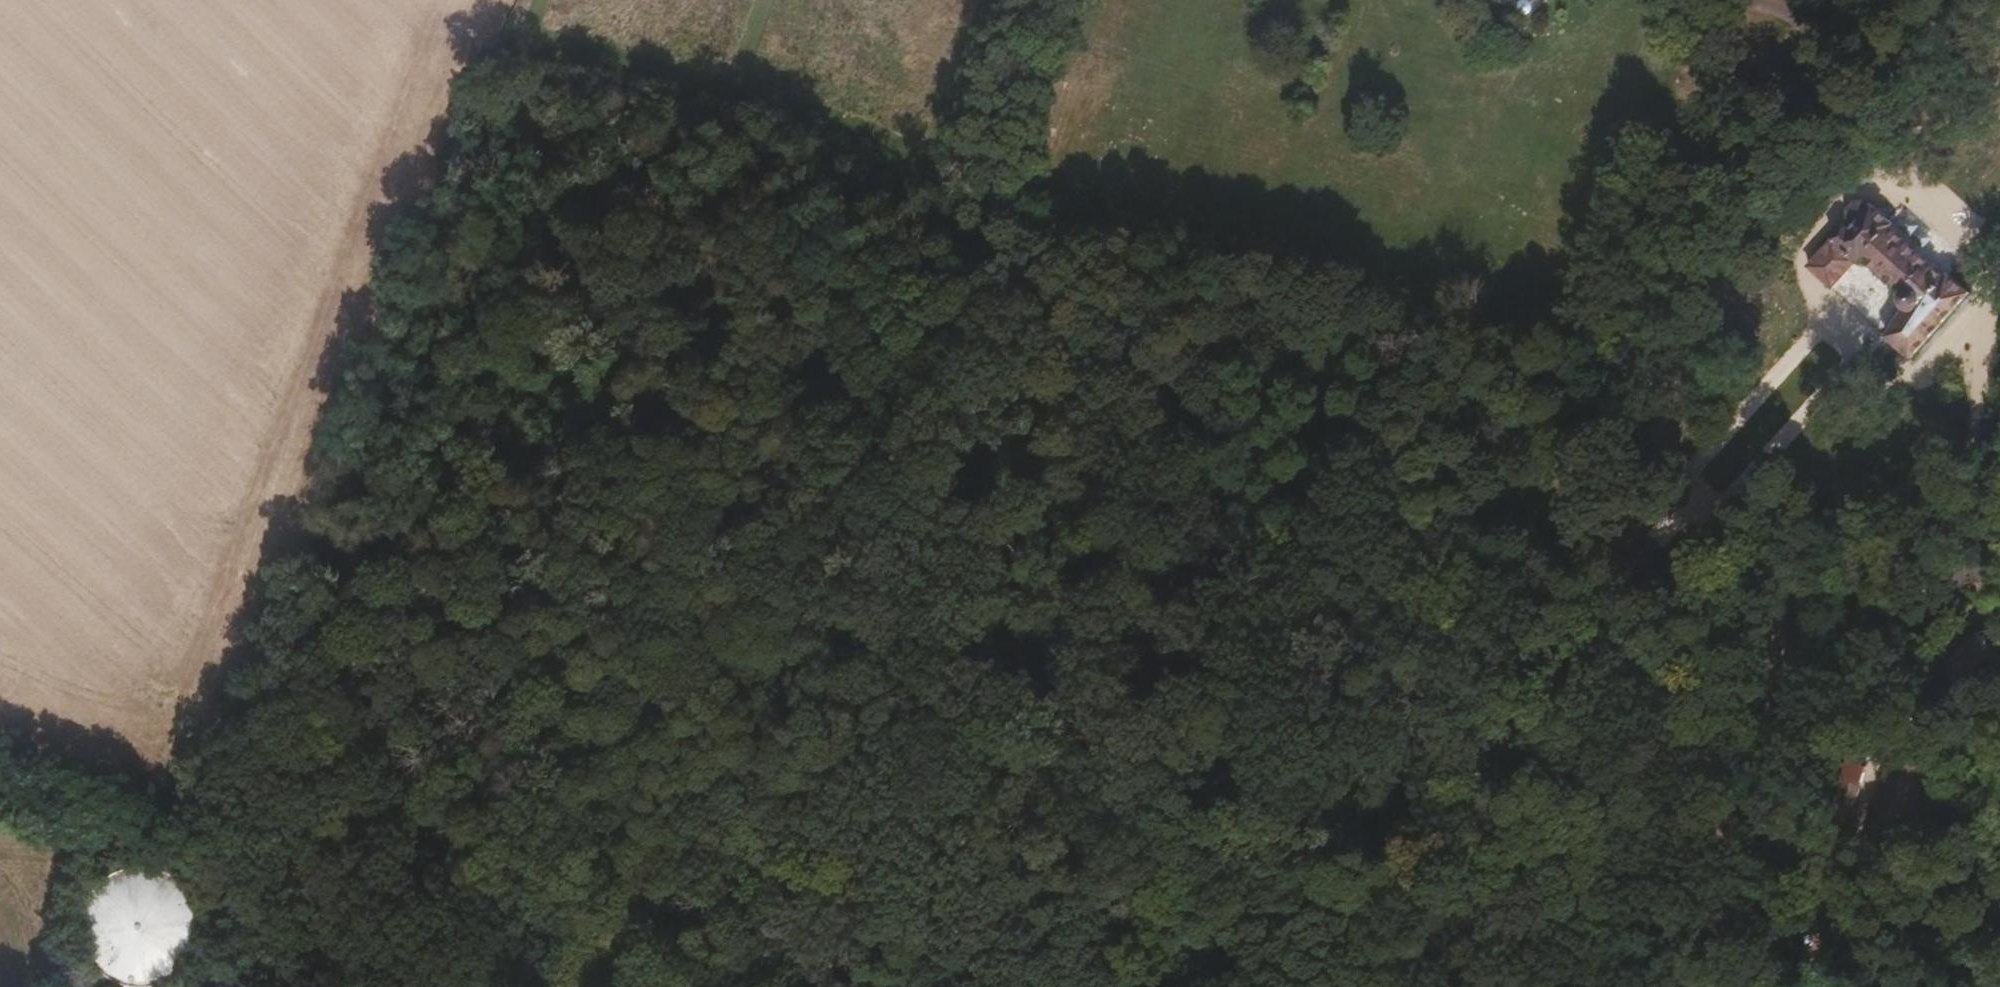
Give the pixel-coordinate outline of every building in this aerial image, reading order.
[(1689,163),(1698,130),(1662,120),(1653,152),(1689,163)] [(1934,268),(1882,223),(1885,219),(1858,197),(1845,197),(1838,205),(1837,217),(1808,253),(1832,275),(1848,257),(1852,261),(1861,260),(1896,290),(1898,311),(1882,330),(1905,351),(1963,286),(1941,267),(1934,268)] [(1961,677),(1995,646),(1980,631),(1974,636),(1962,624),(1934,648),(1938,652),(1934,656),(1941,663),(1938,665),(1948,674),(1952,669),(1961,677)] [(1925,823),(1951,731),(1906,719),(1882,810),(1925,823)] [(193,887),(191,884),(181,873),(168,865),(153,860),(137,859),(122,862),(115,865),(102,873),(91,884),(84,898),(81,905),(80,913),(80,929),(84,944),(87,951),(96,963),(102,968),(113,976),(115,977),(122,980),(126,980),(123,986),(161,986),(165,978),(174,973),(180,969),(186,963),(191,957),(195,951),(199,944),(202,929),(203,913),(201,905),(199,898),(193,887)]
